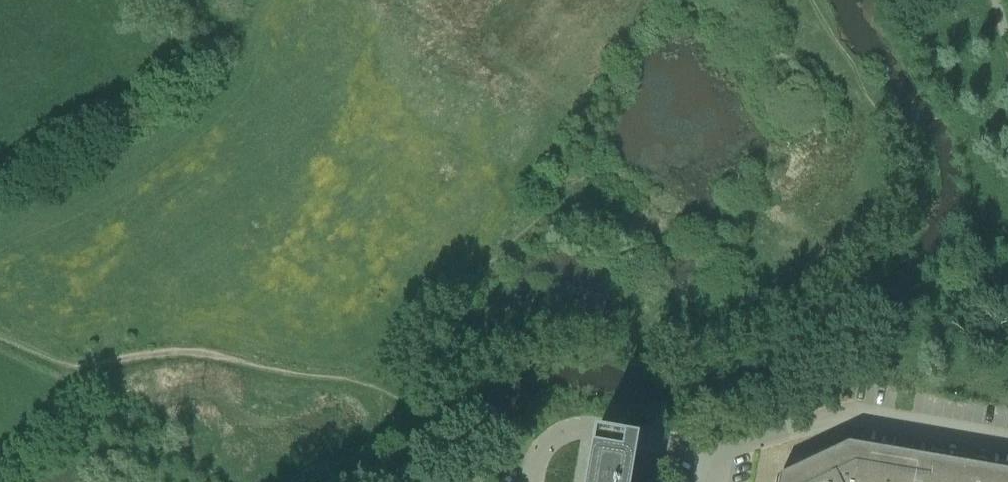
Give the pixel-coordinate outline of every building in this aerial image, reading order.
[(634,453),(589,446),(583,481),(629,481),(634,453)] [(847,447),(777,479),(777,481),(1007,481),(1007,474),(847,447)]
